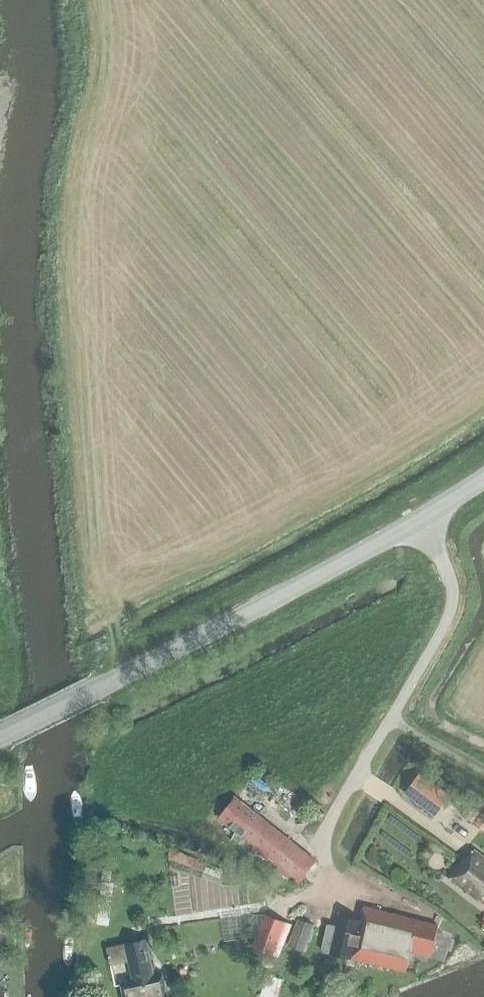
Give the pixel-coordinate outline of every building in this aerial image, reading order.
[(450,795),(420,773),(405,793),(436,815),(450,795)] [(275,863),(293,841),(235,796),(218,818),(275,863)] [(483,813),(475,824),(483,831),(483,814),(483,813)] [(293,841),(275,863),(299,882),(316,860),(293,841)] [(476,851),(466,863),(464,861),(450,880),(462,890),(463,889),(469,894),(469,895),(481,904),(483,902),(483,903),(483,857),(476,851)] [(438,926),(364,908),(361,921),(340,916),(337,928),(331,927),(325,952),(351,958),(352,960),(408,973),(413,953),(431,958),(438,926)] [(273,955),(286,922),(265,914),(252,947),(273,955)] [(304,951),(314,925),(298,919),(288,945),(304,951)] [(147,940),(125,944),(107,948),(110,966),(128,962),(132,983),(121,985),(123,996),(167,996),(163,976),(155,978),(147,940)]
